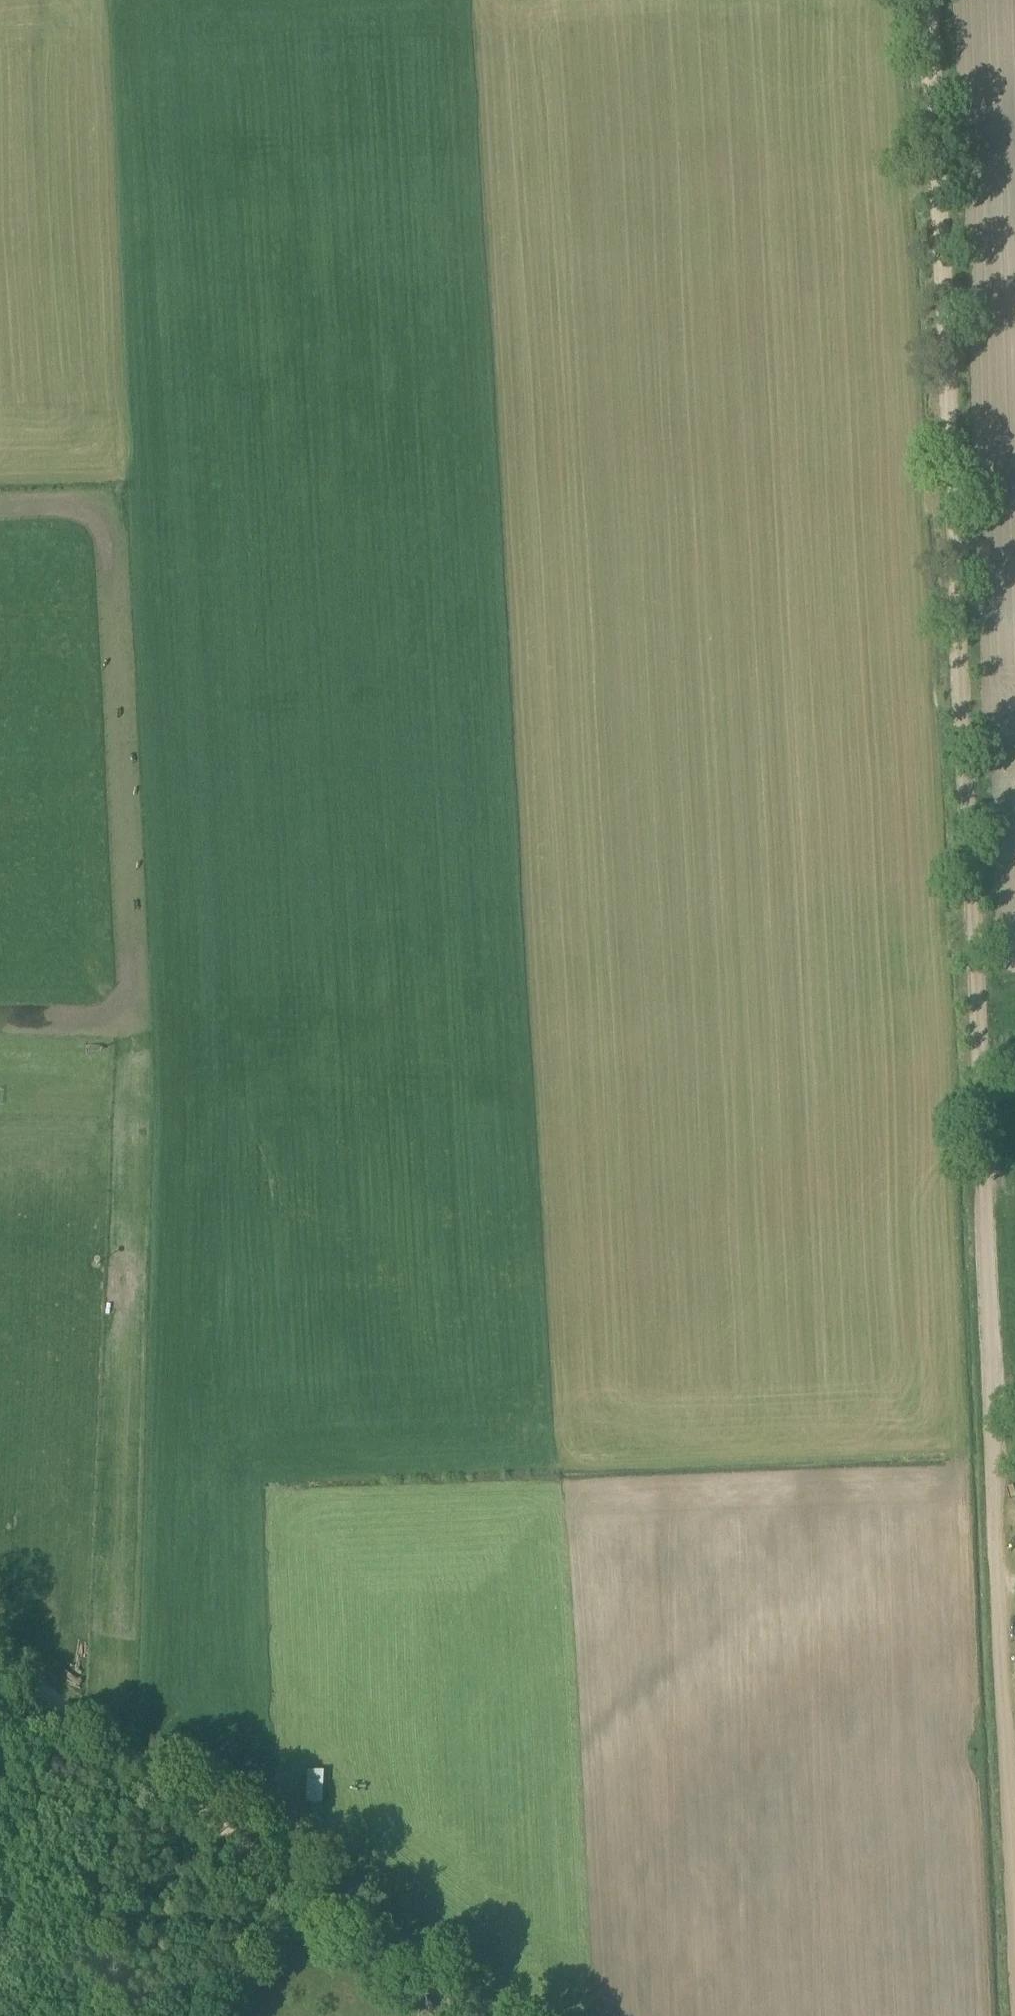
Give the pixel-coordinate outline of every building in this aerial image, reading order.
[(308,1802),(322,1802),(322,1771),(309,1770),(308,1802)]
